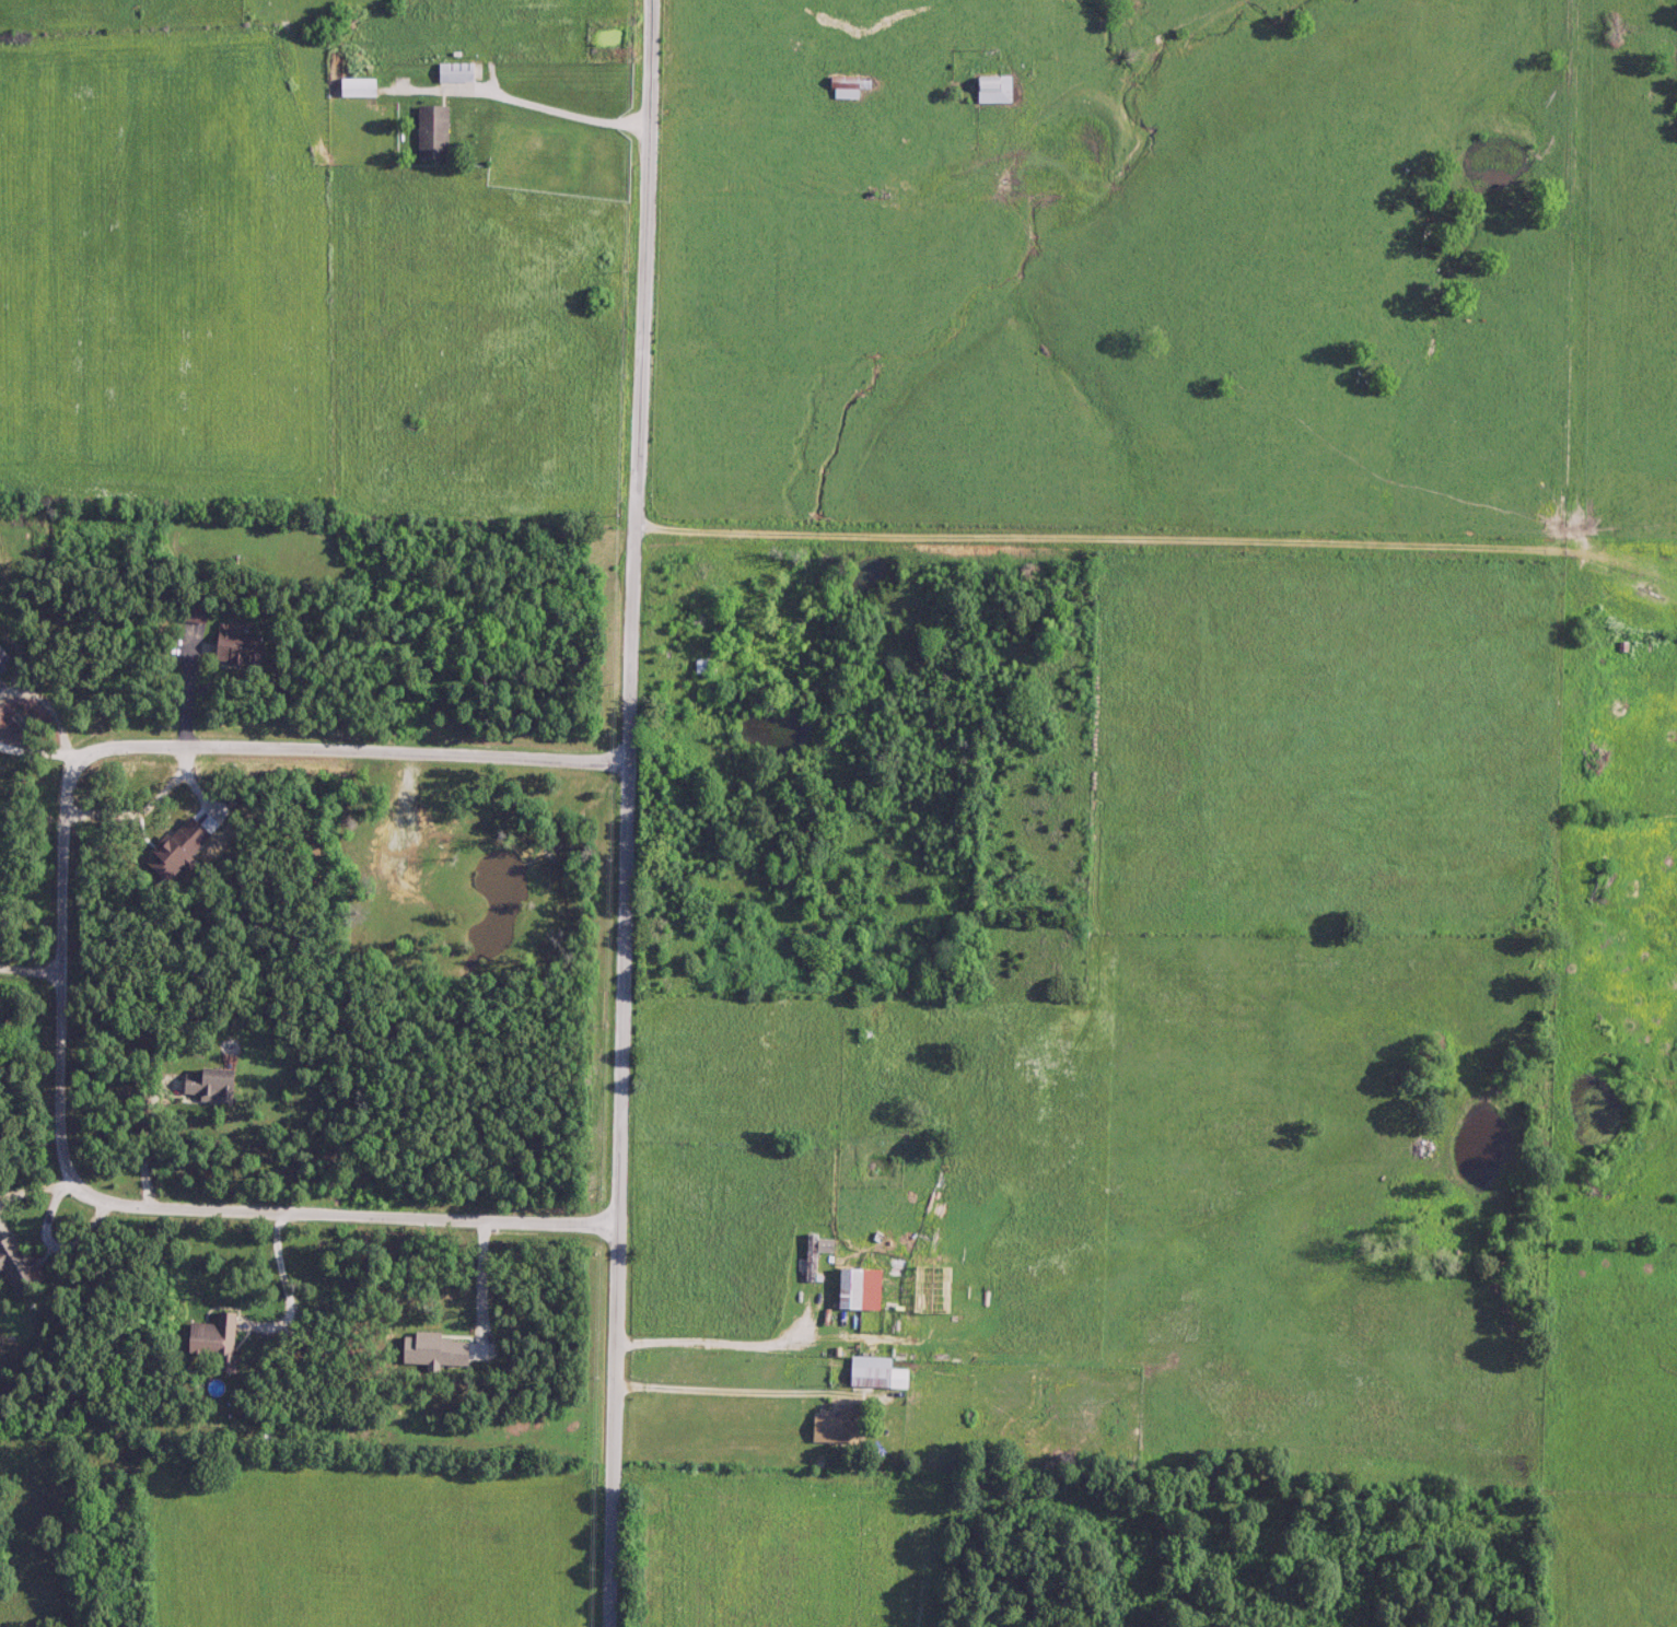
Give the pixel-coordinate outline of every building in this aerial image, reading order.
[(480,82),(480,64),(435,64),(435,82),(480,82)] [(1007,103),(1007,77),(972,77),(972,103),(1007,103)] [(869,89),(869,78),(828,78),(828,99),(856,99),(856,89),(869,89)] [(337,98),(374,98),(374,80),(337,80),(337,98)] [(444,161),(444,107),(414,107),(414,161),(444,161)] [(216,624),(210,661),(253,667),(257,635),(238,632),(238,627),(216,624)] [(693,674),(708,674),(708,660),(693,660),(693,674)] [(178,1096),(223,1100),(226,1072),(193,1069),(193,1076),(180,1074),(178,1096)] [(14,1294),(40,1278),(14,1234),(0,1242),(0,1272),(14,1294)] [(831,1239),(805,1241),(807,1283),(819,1283),(818,1254),(832,1254),(831,1239)] [(860,1270),(835,1270),(835,1311),(860,1311),(860,1270)] [(233,1315),(212,1314),(212,1326),(185,1324),(183,1356),(218,1358),(217,1374),(230,1375),(233,1315)] [(907,1371),(888,1370),(888,1359),(848,1358),(847,1388),(907,1390),(907,1371)] [(809,1444),(855,1444),(856,1409),(835,1409),(835,1418),(809,1418),(809,1444)]
